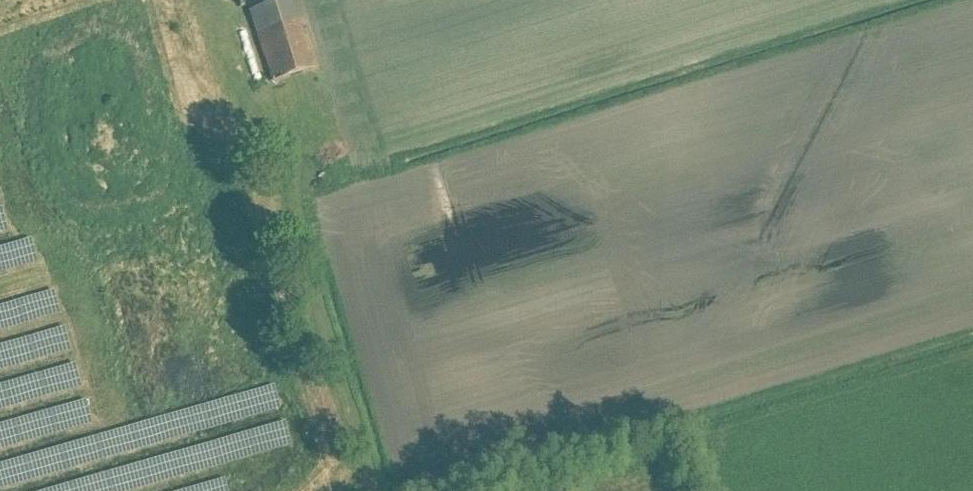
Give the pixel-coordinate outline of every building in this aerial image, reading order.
[(317,70),(296,0),(294,0),(250,14),(272,85),(317,70)]
